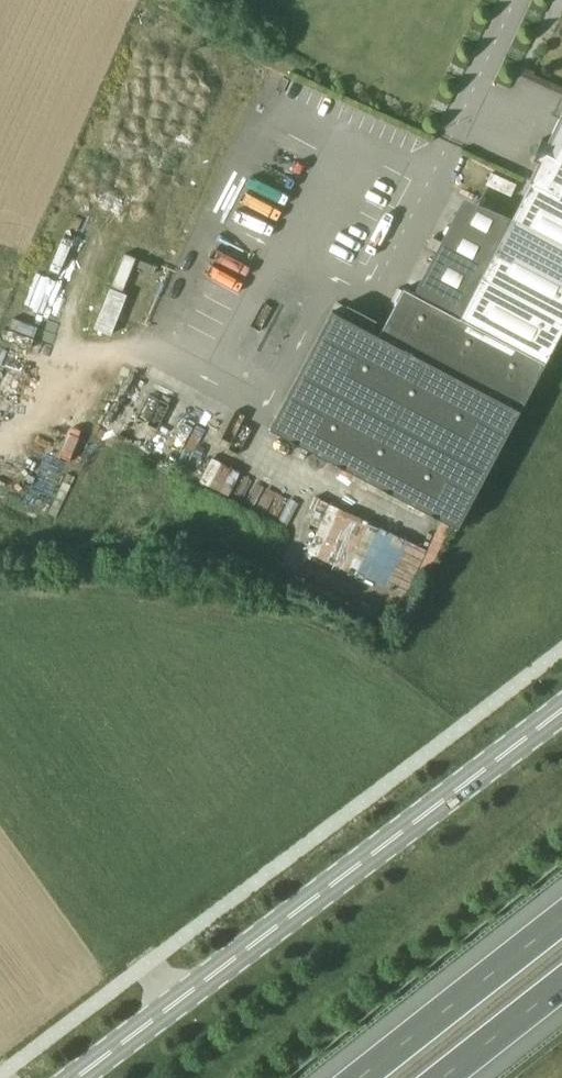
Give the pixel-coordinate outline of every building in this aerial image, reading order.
[(561,334),(561,114),(549,141),(542,138),(533,159),(539,161),(529,181),(533,182),(460,316),(405,288),(380,335),(333,310),(272,427),(459,527),(547,362),(561,334)] [(114,251),(94,330),(113,335),(124,292),(121,291),(131,255),(114,251)] [(187,434),(201,439),(212,408),(198,403),(187,434)] [(209,457),(198,480),(284,523),(296,501),(209,457)] [(424,542),(312,501),(295,549),(406,590),(424,542)]
